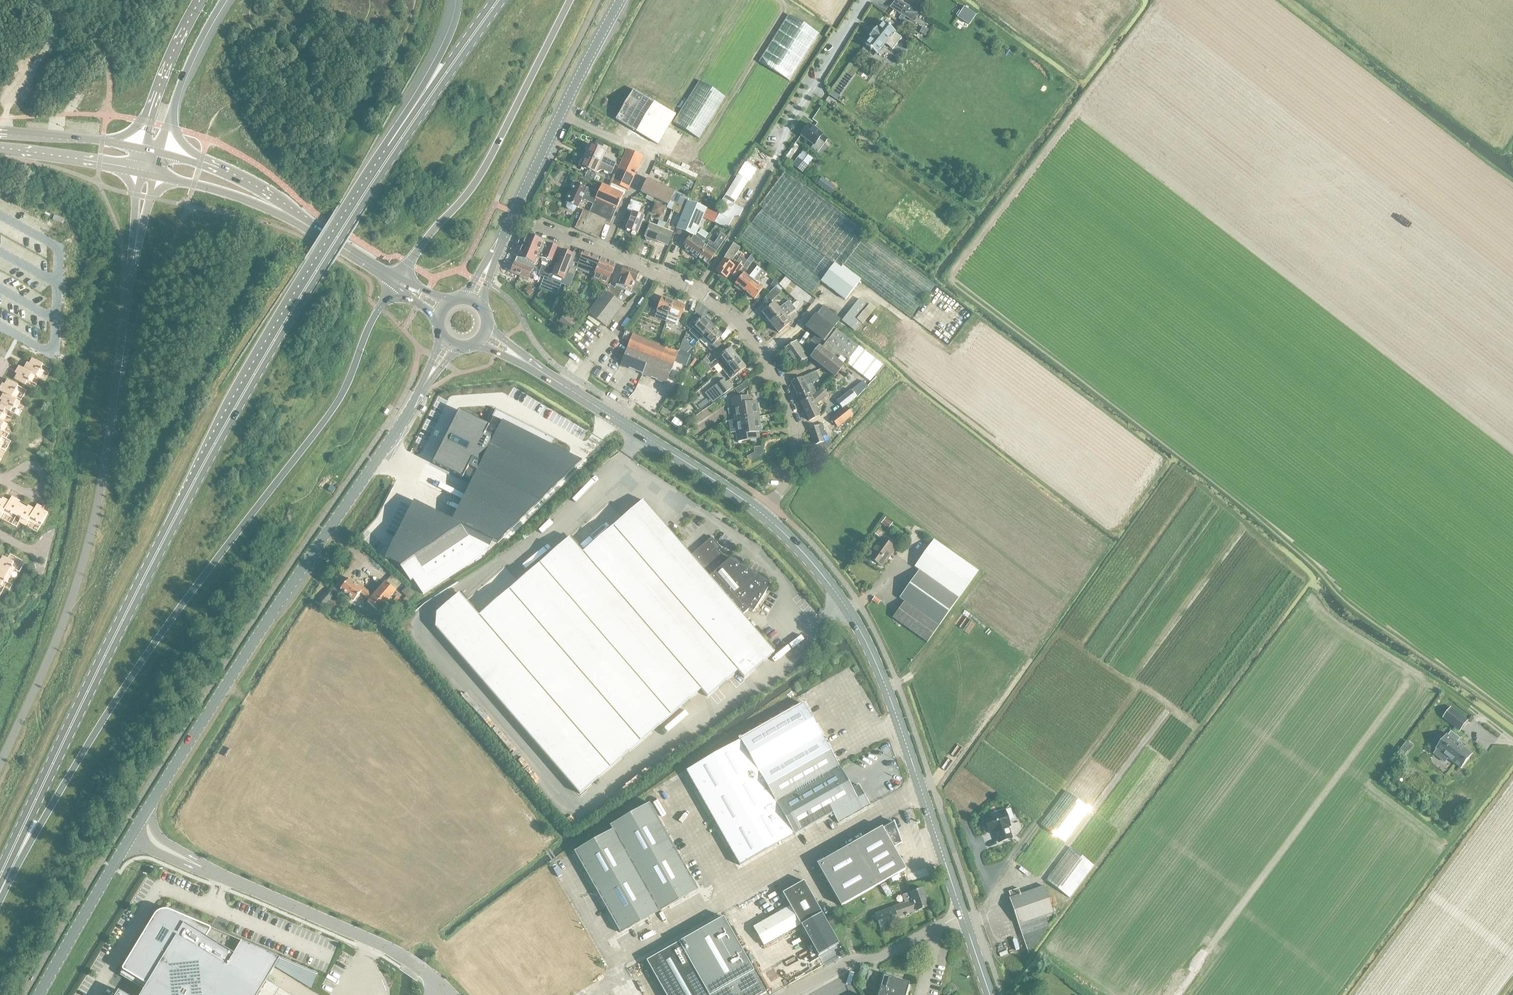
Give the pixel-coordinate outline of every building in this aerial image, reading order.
[(893,9),(901,14),(899,18),(902,21),(905,16),(914,21),(929,0),(921,0),(914,10),(900,1),(893,9)] [(791,80),(818,30),(786,14),(760,63),(791,80)] [(865,44),(870,48),(869,49),(871,50),(872,49),(877,54),(885,43),(892,49),(901,38),(894,32),(895,31),(890,27),(890,26),(889,25),(888,26),(883,22),(877,29),(876,28),(870,35),(871,37),(865,44)] [(839,80),(829,94),(837,100),(847,85),(839,80)] [(633,89),(615,119),(658,144),(675,114),(633,89)] [(808,124),(800,135),(813,145),(811,148),(818,153),(824,145),(828,139),(813,128),(808,124)] [(585,156),(611,167),(613,163),(603,159),(606,151),(590,144),(585,156)] [(619,165),(635,173),(643,156),(626,149),(619,165)] [(802,151),(792,165),(802,172),(812,158),(802,151)] [(611,174),(613,168),(611,167),(585,156),(579,167),(596,175),(598,169),(611,174)] [(628,190),(635,173),(619,165),(611,183),(628,190)] [(762,209),(738,240),(785,275),(781,280),(779,282),(778,284),(783,288),(791,279),(809,293),(810,294),(820,281),(836,292),(845,299),(860,280),(911,318),(935,285),(785,171),(758,206),(762,209)] [(735,201),(748,180),(737,174),(724,194),(735,201)] [(822,177),(817,184),(830,194),(835,187),(822,177)] [(675,191),(660,185),(647,178),(640,192),(667,204),(668,205),(670,201),(675,191)] [(566,202),(567,203),(566,206),(566,208),(567,209),(571,211),(573,211),(575,210),(576,207),(578,208),(580,203),(582,204),(584,200),(593,204),(589,212),(583,209),(574,228),(597,239),(606,221),(610,223),(616,209),(623,194),(601,184),(597,193),(575,183),(566,202)] [(626,210),(632,213),(625,229),(637,234),(644,216),(638,214),(642,204),(630,200),(626,210)] [(727,229),(729,225),(734,217),(739,216),(743,209),(728,200),(714,222),(727,229)] [(666,208),(669,209),(671,210),(681,215),(684,208),(674,203),(670,201),(668,205),(667,204),(666,208)] [(707,209),(687,201),(684,208),(681,215),(675,228),(696,236),(697,233),(699,228),(708,232),(716,213),(707,209)] [(652,212),(662,215),(665,205),(654,202),(652,212)] [(645,237),(656,242),(664,222),(659,220),(657,226),(650,224),(645,237)] [(670,225),(664,222),(656,242),(668,246),(673,233),(667,231),(670,225)] [(522,247),(517,257),(534,264),(537,257),(542,259),(541,261),(551,265),(552,262),(558,246),(548,242),(548,243),(544,241),(523,232),(517,245),(522,247)] [(696,236),(694,238),(690,235),(682,247),(698,258),(706,246),(702,244),(706,239),(697,233),(696,236)] [(717,251),(723,242),(726,237),(721,233),(717,238),(714,243),(709,241),(706,246),(698,258),(707,264),(717,251)] [(740,248),(733,243),(715,271),(726,278),(730,273),(736,277),(743,267),(746,269),(750,263),(747,261),(740,256),(736,263),(734,266),(730,264),(740,248)] [(568,267),(574,252),(573,251),(572,254),(561,249),(553,269),(547,267),(543,277),(550,279),(552,274),(563,279),(565,272),(568,266),(568,267)] [(593,272),(595,267),(596,267),(600,257),(583,250),(581,255),(574,252),(568,267),(575,269),(577,266),(593,272)] [(532,269),(534,264),(517,257),(516,260),(515,263),(515,262),(511,272),(528,278),(532,269)] [(607,286),(610,277),(612,273),(612,274),(616,264),(600,257),(596,267),(591,279),(607,286)] [(538,275),(543,277),(547,267),(542,265),(538,275)] [(744,291),(761,270),(756,266),(748,276),(744,272),(735,283),(735,284),(734,286),(738,290),(740,288),(744,291)] [(638,273),(623,267),(614,289),(609,285),(605,290),(587,313),(606,327),(623,304),(618,300),(622,289),(636,294),(641,284),(635,281),(638,273)] [(766,274),(761,270),(744,291),(754,299),(763,288),(758,284),(766,274)] [(765,298),(770,303),(781,292),(775,286),(765,298)] [(8,307),(10,302),(0,297),(0,304),(8,307)] [(666,322),(673,302),(662,297),(656,311),(654,317),(666,322)] [(854,331),(861,322),(863,324),(875,308),(870,304),(868,305),(859,298),(842,321),(847,325),(854,331)] [(791,322),(786,316),(803,303),(798,299),(792,304),(786,308),(787,309),(783,312),(770,322),(778,333),(791,322)] [(783,304),(786,308),(792,304),(788,300),(783,304)] [(677,326),(680,320),(685,306),(673,302),(666,322),(677,326)] [(762,313),(770,322),(783,312),(775,302),(762,313)] [(824,342),(823,343),(825,345),(840,325),(844,328),(847,325),(842,321),(840,319),(823,305),(816,314),(805,327),(815,335),(824,342)] [(712,326),(708,323),(710,321),(705,316),(703,318),(702,318),(696,312),(690,319),(688,323),(686,326),(690,330),(689,331),(698,341),(702,337),(712,326)] [(571,333),(578,323),(566,313),(558,323),(571,333)] [(840,332),(844,328),(840,325),(825,345),(846,363),(858,347),(840,332)] [(721,335),(712,326),(702,337),(710,346),(708,348),(713,353),(721,344),(717,340),(721,335)] [(643,374),(655,343),(632,333),(620,365),(643,374)] [(796,365),(806,358),(815,350),(823,343),(824,342),(815,335),(812,338),(808,341),(809,344),(800,350),(795,342),(785,348),(796,365)] [(666,383),(674,361),(678,351),(655,343),(643,374),(666,383)] [(844,365),(846,363),(825,345),(823,343),(815,350),(810,357),(835,377),(844,365)] [(883,365),(860,348),(858,347),(846,363),(870,382),(883,365)] [(722,370),(726,367),(738,358),(730,348),(718,357),(719,358),(711,363),(706,357),(700,362),(707,372),(713,368),(712,368),(718,364),(722,370)] [(674,361),(680,363),(685,352),(679,349),(678,351),(674,361)] [(689,354),(689,353),(687,352),(687,353),(685,352),(680,363),(686,366),(690,354),(689,354)] [(26,365),(24,369),(34,375),(40,377),(43,371),(41,369),(42,368),(40,368),(42,364),(32,358),(28,366),(26,365)] [(726,367),(730,372),(734,377),(746,368),(738,358),(726,367)] [(34,375),(24,369),(18,366),(16,371),(18,372),(14,379),(25,384),(27,381),(28,381),(29,380),(31,381),(34,375)] [(791,381),(800,402),(817,394),(816,392),(812,384),(819,381),(815,371),(803,377),(791,381)] [(728,380),(726,382),(723,379),(716,385),(713,387),(715,390),(708,394),(713,402),(720,397),(723,394),(733,387),(728,380)] [(4,393),(15,399),(19,392),(17,391),(17,390),(16,390),(18,386),(7,380),(3,387),(1,386),(0,388),(0,391),(4,393)] [(837,401),(842,408),(845,406),(867,387),(862,381),(851,390),(837,401)] [(739,396),(750,393),(748,382),(736,384),(739,396)] [(817,394),(800,402),(809,421),(820,415),(816,406),(827,395),(821,388),(816,392),(817,394)] [(0,405),(5,409),(10,411),(12,408),(14,408),(14,407),(16,409),(20,402),(15,399),(4,393),(1,397),(4,398),(0,405)] [(730,399),(733,420),(759,416),(756,401),(751,402),(750,396),(730,399)] [(846,406),(830,419),(837,427),(839,425),(852,415),(846,406)] [(384,558),(400,565),(410,580),(413,578),(423,594),(434,587),(487,552),(489,547),(492,541),(493,541),(497,543),(582,461),(552,446),(555,439),(496,409),(488,424),(459,410),(432,463),(460,477),(463,478),(463,477),(472,481),(452,520),(441,514),(414,500),(384,558)] [(733,420),(737,442),(757,439),(756,432),(761,431),(759,416),(733,420)] [(809,428),(814,444),(812,446),(815,454),(827,450),(831,445),(829,440),(823,442),(821,437),(825,435),(823,429),(824,429),(822,423),(809,428)] [(754,452),(748,454),(750,460),(763,455),(759,445),(753,448),(754,452)] [(13,514),(16,516),(22,505),(15,502),(16,499),(12,497),(9,502),(3,513),(10,517),(11,514),(12,515),(13,514)] [(3,513),(9,502),(5,499),(4,502),(0,500),(0,517),(0,518),(3,513)] [(711,537),(691,555),(643,500),(582,552),(569,537),(534,568),(665,720),(701,689),(707,697),(737,671),(744,678),(774,652),(742,615),(749,609),(753,612),(769,587),(769,586),(769,585),(769,584),(769,583),(768,582),(730,558),(727,560),(719,551),(721,548),(711,537)] [(22,505),(16,516),(20,518),(19,519),(20,520),(19,522),(26,525),(28,521),(34,510),(30,507),(29,509),(22,505)] [(37,505),(34,510),(28,521),(35,525),(36,523),(37,523),(38,522),(41,524),(47,513),(40,509),(41,507),(37,505)] [(881,538),(868,557),(869,558),(870,560),(871,562),(874,563),(876,563),(881,566),(894,548),(881,538)] [(892,617),(927,642),(951,609),(958,598),(978,570),(934,539),(914,567),(919,570),(899,598),(904,601),(892,617)] [(11,576),(14,569),(12,568),(13,567),(11,566),(14,562),(3,556),(0,562),(0,570),(11,576)] [(580,794),(665,720),(534,568),(479,616),(459,593),(436,612),(435,627),(580,794)] [(1,585),(3,581),(4,582),(5,581),(7,582),(11,576),(0,570),(0,585),(1,585)] [(385,581),(373,596),(359,583),(357,585),(349,578),(340,589),(354,601),(360,593),(369,600),(367,602),(378,612),(396,591),(385,581)] [(408,586),(402,592),(406,596),(412,590),(408,586)] [(327,590),(318,600),(324,606),(333,595),(327,590)] [(397,595),(393,600),(400,606),(404,602),(397,595)] [(736,743),(753,774),(821,735),(803,704),(736,743)] [(1443,716),(1460,730),(1469,719),(1452,705),(1443,716)] [(1457,742),(1460,738),(1451,731),(1448,735),(1447,735),(1436,749),(1437,750),(1434,754),(1445,762),(1448,758),(1461,768),(1472,753),(1457,742)] [(753,774),(771,805),(838,767),(821,735),(753,774)] [(686,771),(739,865),(789,837),(771,805),(753,774),(736,743),(686,771)] [(851,789),(838,767),(771,805),(789,837),(832,812),(838,823),(869,805),(858,785),(851,789)] [(610,825),(612,829),(635,870),(659,911),(698,889),(649,802),(610,825)] [(983,823),(985,828),(987,829),(989,833),(995,831),(999,842),(1012,838),(1008,826),(1010,825),(1004,810),(997,812),(995,811),(991,812),(991,814),(983,817),(985,821),(983,823)] [(864,864),(876,886),(905,870),(893,848),(901,844),(894,822),(883,828),(882,827),(852,843),(864,864)] [(597,892),(635,870),(612,829),(574,851),(597,892)] [(828,884),(864,864),(852,843),(816,863),(828,884)] [(840,906),(876,886),(864,864),(828,884),(840,906)] [(635,870),(597,892),(620,933),(659,911),(635,870)] [(782,893),(790,906),(801,925),(822,912),(811,893),(803,880),(782,893)] [(1010,897),(1009,898),(1018,924),(1029,953),(1048,926),(1044,915),(1053,912),(1044,885),(1020,893),(1018,888),(1009,891),(1010,897)] [(874,913),(880,930),(899,923),(897,916),(928,906),(922,888),(909,892),(909,893),(902,895),(904,902),(874,913)] [(764,946),(801,925),(790,906),(753,927),(764,946)] [(280,958),(242,942),(210,927),(173,912),(169,910),(167,909),(165,909),(163,910),(161,910),(160,911),(158,912),(157,913),(156,914),(154,916),(122,969),(120,972),(120,973),(120,974),(120,975),(121,975),(122,976),(144,989),(141,994),(258,994),(280,958)] [(822,912),(801,925),(818,955),(839,943),(822,912)] [(766,993),(723,917),(678,942),(709,994),(762,994),(766,993)] [(678,942),(646,960),(666,994),(709,994),(678,942)] [(878,994),(905,994),(909,983),(889,977),(884,975),(881,986),(878,994)] [(617,994),(645,994),(635,977),(613,988),(617,994)]
